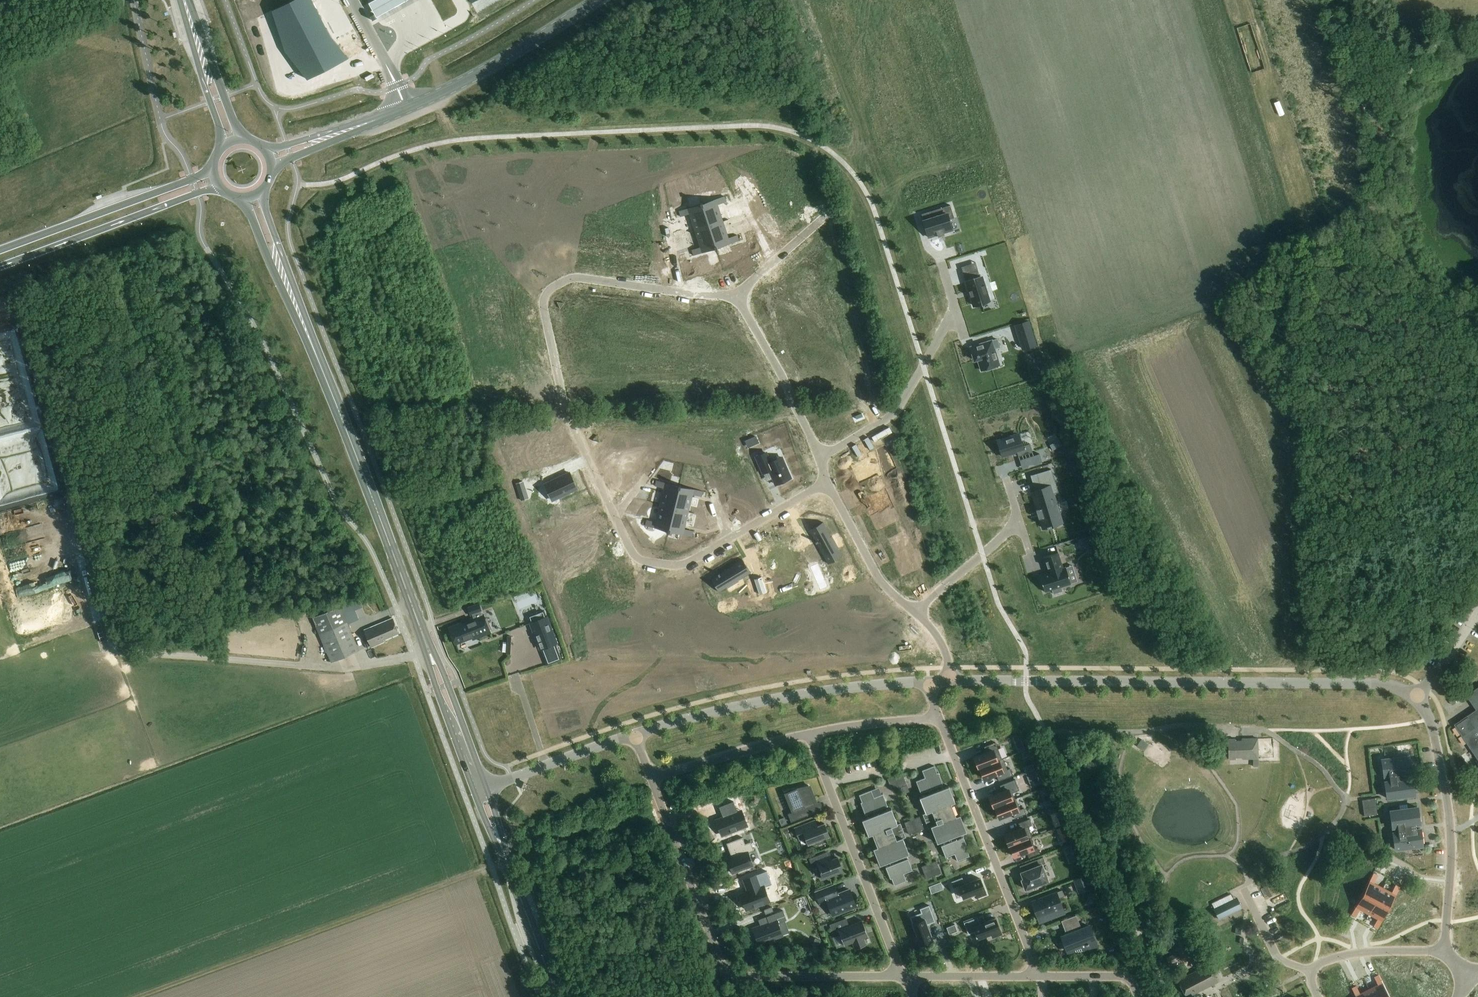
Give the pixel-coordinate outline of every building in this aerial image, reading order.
[(301,68),(306,77),(305,77),(308,80),(349,59),(346,56),(342,58),(337,49),(340,48),(331,37),(312,0),(293,0),(272,11),(275,18),(276,18),(282,29),(279,31),(285,52),(299,69),(301,68)] [(368,1),(375,16),(403,0),(370,0),(368,1)] [(714,177),(711,171),(695,177),(698,183),(702,182),(714,177)] [(676,195),(670,197),(674,208),(679,206),(676,195)] [(703,203),(702,203),(709,226),(723,222),(718,205),(726,202),(725,197),(703,204),(703,203)] [(701,204),(679,212),(681,217),(690,214),(695,231),(709,226),(702,203),(701,204)] [(937,235),(938,236),(944,234),(944,233),(952,230),(949,220),(954,218),(950,205),(932,211),(934,218),(925,221),(926,226),(925,226),(929,237),(937,235)] [(723,222),(709,226),(717,249),(718,249),(717,248),(739,241),(737,236),(729,238),(723,222)] [(700,248),(692,250),(694,256),(715,249),(715,250),(717,249),(709,226),(695,231),(700,248)] [(836,253),(831,237),(822,240),(827,256),(836,253)] [(977,270),(963,274),(973,306),(989,301),(982,278),(980,278),(977,270)] [(1031,325),(1029,320),(1014,325),(1016,330),(1031,325)] [(1019,341),(1022,351),(1037,346),(1034,336),(1019,341)] [(997,339),(971,348),(973,356),(977,355),(982,371),(999,365),(994,349),(1000,347),(997,339)] [(1017,452),(1018,456),(1032,452),(1030,444),(1023,446),(1019,434),(997,441),(1002,456),(1017,452)] [(876,476),(889,468),(878,449),(865,457),(867,460),(875,473),(876,476)] [(766,453),(757,457),(763,474),(770,471),(773,479),(776,485),(791,478),(782,458),(770,463),(766,453)] [(1039,454),(1034,455),(1037,465),(1042,463),(1039,454)] [(867,460),(849,471),(857,484),(875,473),(867,460)] [(1037,496),(1034,496),(1038,510),(1037,510),(1040,518),(1041,518),(1044,528),(1055,525),(1052,515),(1058,513),(1055,501),(1050,486),(1056,485),(1051,469),(1039,473),(1044,488),(1037,490),(1038,495),(1037,496)] [(570,473),(545,485),(552,501),(577,489),(570,473)] [(656,480),(655,486),(664,488),(660,505),(674,509),(680,485),(679,485),(679,486),(656,480)] [(519,493),(526,491),(523,482),(516,484),(519,493)] [(680,485),(674,509),(689,512),(693,495),(702,497),(703,492),(694,490),(681,486),(680,485)] [(871,517),(889,506),(882,494),(864,504),(871,517)] [(647,520),(645,526),(668,531),(667,532),(668,532),(674,509),(660,505),(655,522),(647,520)] [(871,517),(878,530),(896,519),(889,506),(871,517)] [(674,509),(668,532),(670,532),(692,537),(693,531),(684,529),(689,512),(674,509)] [(817,541),(815,542),(816,543),(817,543),(829,564),(841,557),(836,549),(838,548),(832,537),(830,538),(822,523),(810,530),(817,541)] [(891,541),(901,559),(914,552),(904,533),(891,541)] [(1088,545),(1086,538),(1078,540),(1080,548),(1088,545)] [(781,540),(766,544),(770,558),(768,559),(772,571),(773,571),(775,580),(790,576),(781,540)] [(817,562),(807,540),(800,543),(810,565),(817,562)] [(798,549),(791,553),(797,566),(804,563),(798,549)] [(923,564),(916,550),(914,552),(901,559),(897,561),(905,574),(923,564)] [(1047,573),(1040,575),(1045,592),(1052,590),(1053,594),(1054,594),(1058,592),(1062,591),(1061,588),(1061,587),(1067,585),(1071,584),(1068,574),(1066,567),(1063,568),(1058,553),(1055,554),(1043,557),(1047,569),(1048,573),(1047,573)] [(718,574),(719,576),(712,580),(718,592),(726,587),(727,589),(739,582),(738,580),(750,572),(743,561),(720,575),(719,574),(718,574)] [(89,571),(87,562),(79,563),(82,573),(89,571)] [(766,589),(761,574),(753,576),(758,591),(766,589)] [(351,603),(313,619),(331,663),(359,651),(344,615),(354,611),(351,603)] [(478,604),(468,608),(471,616),(473,615),(480,612),(482,612),(479,604),(478,604)] [(475,620),(449,630),(454,645),(471,639),(472,642),(489,635),(491,635),(489,630),(492,629),(487,617),(484,618),(482,612),(480,612),(473,615),(475,620)] [(548,616),(529,623),(540,651),(542,650),(556,645),(558,644),(548,616)] [(383,641),(399,635),(393,620),(364,632),(371,649),(384,643),(383,641)] [(526,637),(517,639),(521,654),(530,652),(526,637)] [(1473,705),(1476,710),(1458,723),(1455,725),(1454,725),(1466,743),(1469,747),(1477,760),(1477,688),(1474,690),(1466,695),(1473,705)] [(1459,695),(1450,701),(1452,705),(1461,699),(1459,695)] [(1236,739),(1229,739),(1229,760),(1237,760),(1237,758),(1242,758),(1242,760),(1253,760),(1258,760),(1259,760),(1258,738),(1242,738),(1242,740),(1236,740),(1236,739)] [(1142,739),(1137,746),(1143,751),(1148,744),(1142,739)] [(1019,743),(1016,744),(1019,750),(1022,748),(1024,747),(1022,741),(1019,743)] [(1003,759),(1002,759),(996,743),(984,747),(986,752),(974,757),(979,769),(1003,759)] [(1387,798),(1415,795),(1413,779),(1410,779),(1410,773),(1412,773),(1410,757),(1382,761),(1384,776),(1389,776),(1390,782),(1385,783),(1387,798)] [(979,769),(980,769),(984,780),(997,775),(999,781),(1013,775),(1010,769),(1007,770),(1003,759),(979,769)] [(934,766),(922,771),(925,778),(916,782),(922,797),(920,798),(926,814),(923,815),(928,828),(931,827),(937,843),(940,842),(946,858),(955,854),(957,861),(970,857),(967,849),(968,849),(963,837),(961,838),(960,834),(967,832),(960,815),(953,818),(948,806),(955,803),(949,786),(942,789),(941,785),(943,785),(938,773),(937,773),(935,767),(934,766)] [(1033,770),(1026,772),(1028,778),(1036,775),(1034,769),(1033,770)] [(902,773),(895,776),(900,788),(907,785),(902,773)] [(895,776),(887,779),(892,791),(900,788),(895,776)] [(1002,791),(989,796),(994,808),(1016,799),(1016,798),(1015,799),(1012,793),(1014,792),(1019,790),(1015,779),(1000,785),(1002,791)] [(784,791),(792,812),(789,814),(792,821),(791,821),(791,822),(823,810),(823,809),(814,812),(811,806),(816,804),(809,785),(784,791)] [(859,795),(862,802),(860,803),(865,815),(867,814),(868,817),(862,820),(868,836),(876,833),(881,846),(873,849),(880,866),(886,863),(888,866),(886,867),(890,879),(891,879),(894,886),(907,881),(904,874),(913,870),(907,855),(909,854),(903,838),(905,837),(900,824),(898,825),(891,809),(889,810),(883,794),(874,798),(871,790),(859,795)] [(1375,798),(1362,800),(1364,817),(1377,815),(1375,798)] [(1016,799),(994,808),(994,809),(995,808),(1000,818),(1013,813),(1015,818),(1026,814),(1024,808),(1020,810),(1016,799)] [(731,815),(717,821),(722,836),(743,828),(739,816),(746,814),(743,806),(730,811),(731,815)] [(1420,824),(1418,808),(1390,812),(1392,828),(1398,827),(1399,833),(1393,834),(1395,850),(1423,846),(1421,830),(1419,830),(1418,824),(1420,824)] [(785,817),(779,820),(782,826),(788,824),(785,817)] [(919,817),(912,820),(917,832),(924,829),(919,817)] [(1021,829),(1004,835),(1008,847),(1010,846),(1032,838),(1033,838),(1028,826),(1032,824),(1030,819),(1019,823),(1021,829)] [(818,845),(827,841),(826,838),(829,836),(825,823),(817,826),(815,820),(795,828),(799,840),(806,837),(808,844),(816,841),(818,845)] [(904,823),(909,835),(917,832),(912,820),(904,823)] [(1062,827),(1057,829),(1059,835),(1065,833),(1063,827),(1062,827)] [(1032,838),(1010,846),(1014,858),(1027,853),(1030,858),(1041,854),(1039,848),(1036,849),(1032,838)] [(743,840),(727,846),(733,860),(728,861),(733,875),(739,873),(740,875),(748,872),(747,870),(754,868),(749,854),(754,852),(751,844),(746,846),(743,840)] [(1071,846),(1064,848),(1067,856),(1073,853),(1071,846)] [(821,879),(823,878),(843,871),(838,858),(830,861),(827,852),(809,859),(813,868),(816,867),(821,879)] [(1028,863),(1031,869),(1021,873),(1024,879),(1022,880),(1026,890),(1048,881),(1042,865),(1046,864),(1043,857),(1028,863)] [(936,861),(929,864),(934,876),(941,873),(936,861)] [(922,867),(927,879),(934,876),(929,864),(922,867)] [(748,892),(741,895),(746,910),(769,901),(764,887),(772,884),(767,871),(744,880),(748,892)] [(1073,880),(1079,893),(1092,888),(1087,874),(1073,880)] [(962,877),(950,882),(953,888),(959,886),(964,898),(976,893),(977,897),(985,894),(979,878),(969,881),(965,883),(964,883),(962,877)] [(1370,881),(1363,894),(1376,901),(1383,888),(1373,883),(1370,881)] [(1270,884),(1264,887),(1269,898),(1275,895),(1270,884)] [(826,900),(832,916),(857,906),(850,890),(838,895),(835,886),(815,893),(819,903),(826,900)] [(1383,888),(1376,901),(1388,908),(1395,895),(1392,893),(1383,888)] [(1033,902),(1039,919),(1040,918),(1050,914),(1051,917),(1063,912),(1058,899),(1064,896),(1062,890),(1054,893),(1055,894),(1033,902)] [(1363,894),(1356,907),(1359,909),(1369,914),(1376,901),(1363,894)] [(1231,895),(1227,897),(1212,904),(1214,909),(1219,919),(1231,914),(1241,909),(1236,899),(1233,900),(1231,895)] [(1376,901),(1369,914),(1378,919),(1382,921),(1388,908),(1376,901)] [(922,912),(911,917),(918,936),(913,938),(916,946),(933,939),(929,929),(927,925),(927,924),(935,921),(929,905),(921,908),(922,912)] [(769,923),(761,926),(754,928),(760,944),(782,935),(778,924),(785,921),(787,920),(783,910),(767,917),(769,923)] [(966,922),(964,922),(968,935),(974,932),(977,939),(992,933),(993,937),(1001,934),(995,918),(980,924),(977,917),(970,920),(966,922)] [(864,938),(868,936),(862,921),(849,926),(846,919),(830,925),(835,937),(840,935),(844,946),(852,943),(855,949),(866,945),(864,938)] [(1068,935),(1061,937),(1067,950),(1080,946),(1081,950),(1088,947),(1087,945),(1089,944),(1088,943),(1095,940),(1092,934),(1092,933),(1089,926),(1081,930),(1077,921),(1066,925),(1069,931),(1067,932),(1068,935)] [(812,946),(818,948),(821,941),(815,938),(812,946)] [(1167,958),(1170,965),(1181,960),(1178,953),(1167,958)] [(1185,995),(1190,992),(1192,995),(1219,982),(1211,964),(1178,980),(1185,995)] [(1369,989),(1373,996),(1387,996),(1389,996),(1382,983),(1379,985),(1369,989)]
